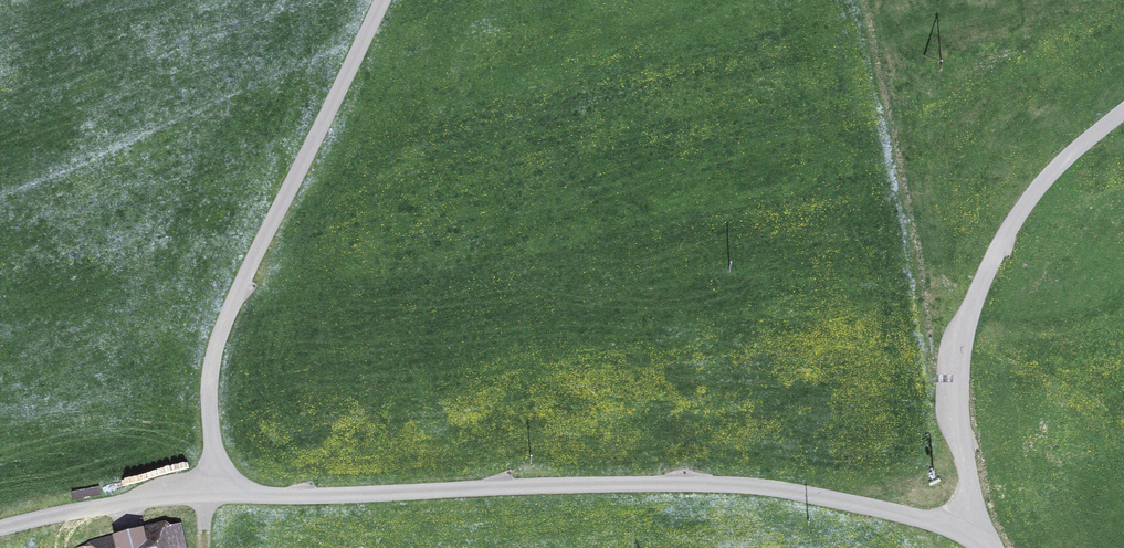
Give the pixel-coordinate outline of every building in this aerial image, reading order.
[(179,525),(84,547),(184,547),(179,525)]
